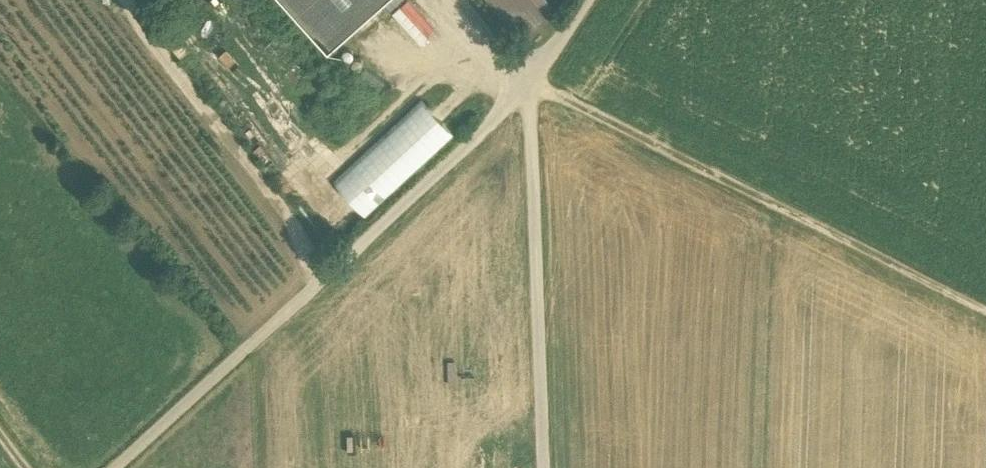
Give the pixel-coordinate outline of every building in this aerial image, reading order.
[(328,53),(387,0),(281,0),(328,53)] [(550,0),(490,0),(520,38),(557,9),(550,0)] [(411,43),(419,35),(395,8),(386,16),(411,43)] [(371,67),(365,73),(382,88),(387,82),(371,67)] [(367,217),(461,132),(428,96),(335,181),(367,217)]
